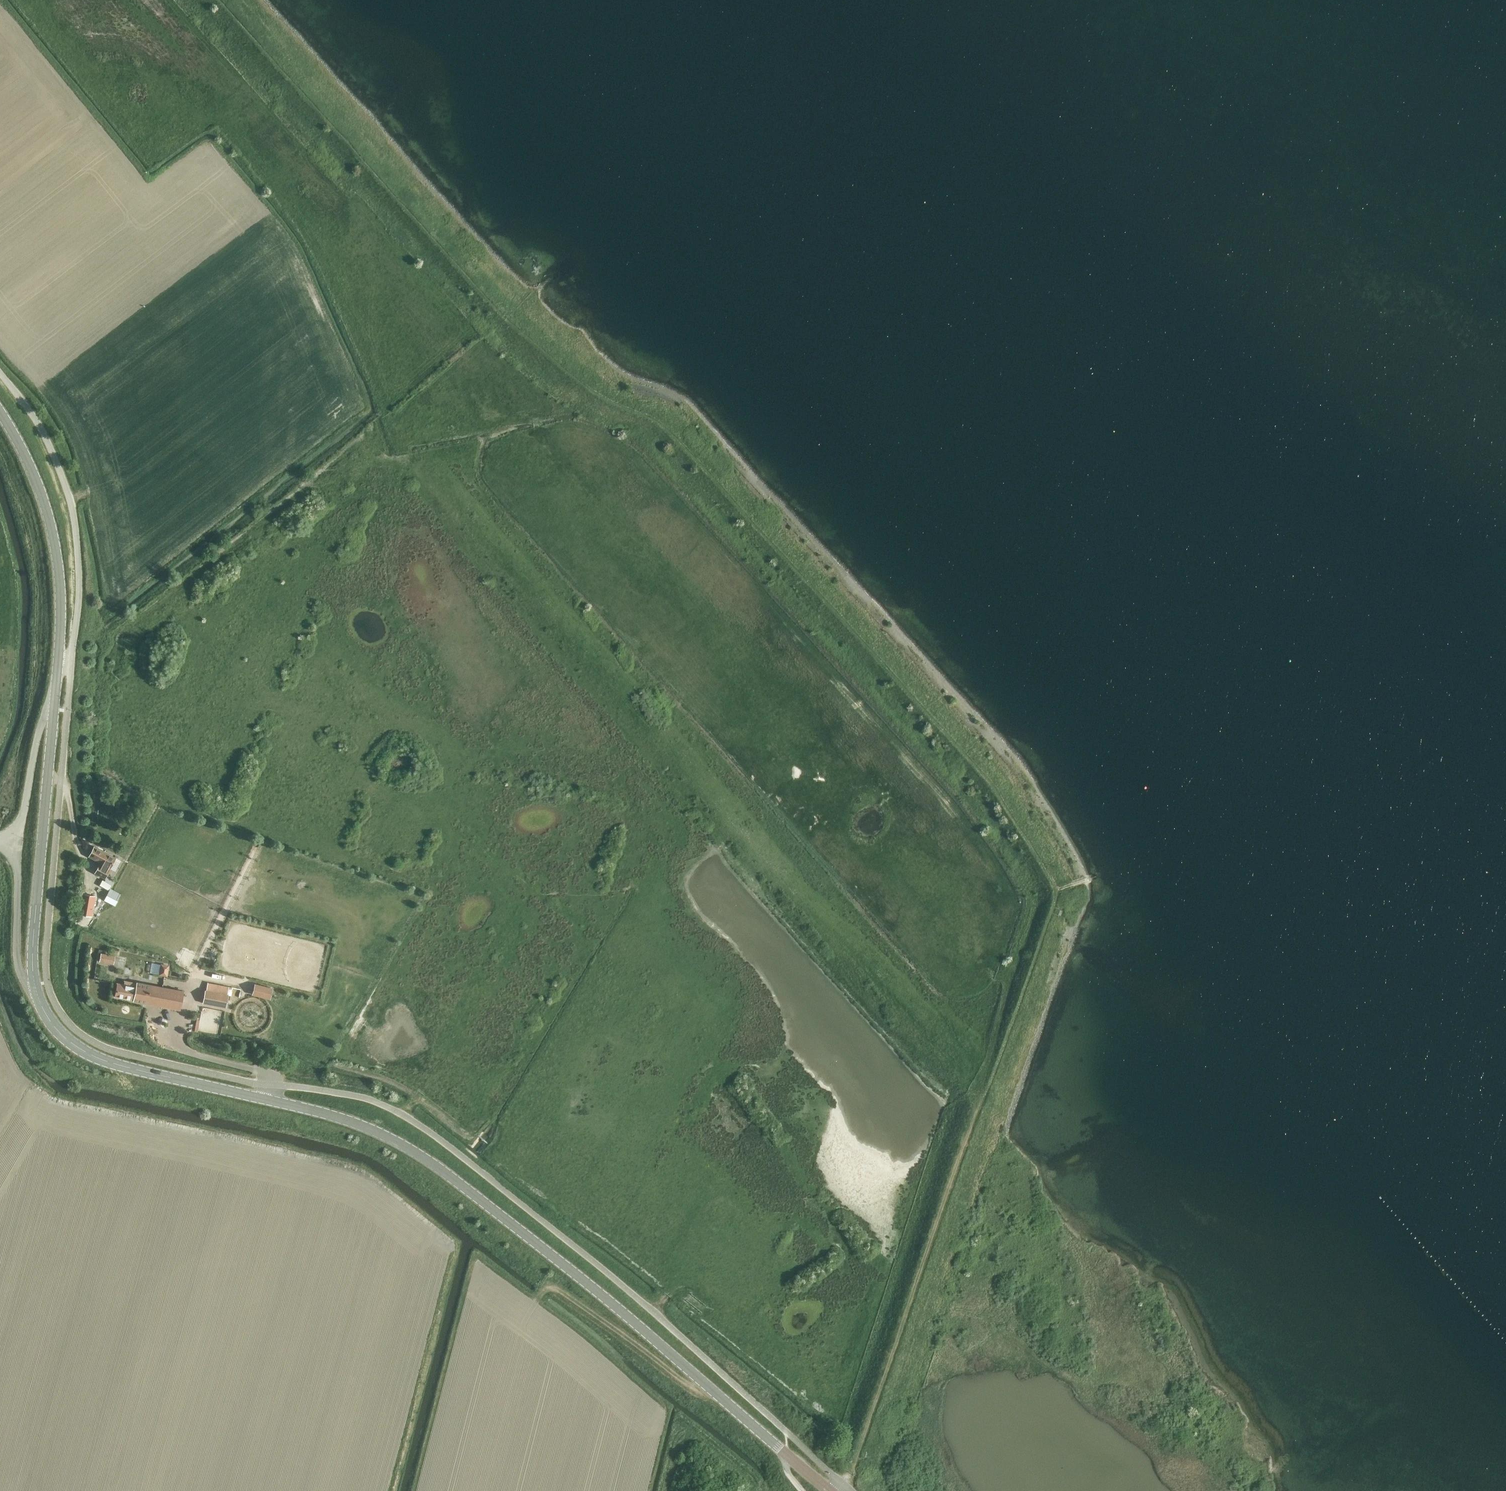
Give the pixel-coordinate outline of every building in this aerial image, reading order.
[(104,878),(109,870),(116,857),(94,846),(89,856),(100,862),(99,864),(94,873),(104,878)] [(82,894),(79,914),(91,916),(94,896),(82,894)] [(100,953),(99,961),(113,964),(115,956),(100,953)] [(116,983),(114,996),(133,1000),(133,1001),(180,1010),(183,991),(136,982),(136,983),(124,981),(123,984),(116,983)] [(205,990),(202,1003),(225,1007),(228,994),(205,990)] [(842,1454),(836,1448),(832,1453),(838,1458),(842,1454)]
